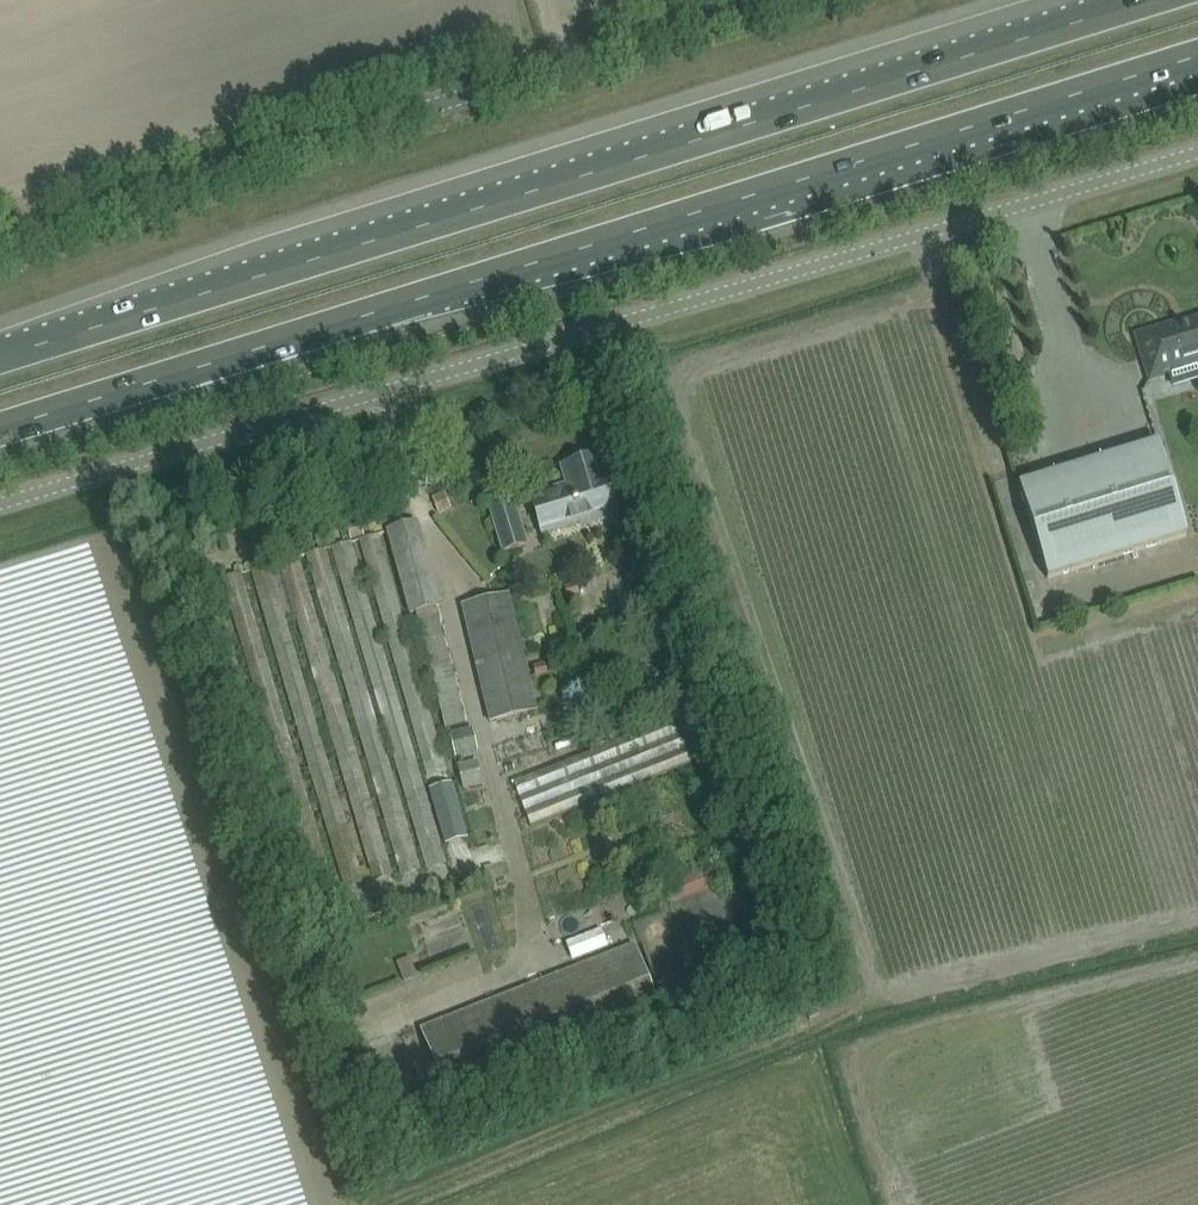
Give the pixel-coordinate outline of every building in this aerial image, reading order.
[(1136,336),(1151,380),(1166,376),(1165,374),(1197,364),(1197,321),(1176,326),(1175,324),(1136,336)] [(1159,443),(1019,484),(1046,577),(1187,536),(1159,443)] [(605,467),(602,467),(599,457),(563,468),(569,491),(556,495),(554,490),(532,497),(543,535),(580,523),(580,524),(616,513),(604,473),(606,472),(605,467)] [(445,492),(432,497),(438,514),(451,509),(445,492)] [(526,544),(513,503),(490,510),(503,551),(526,544)] [(258,518),(246,527),(254,538),(266,529),(258,518)] [(359,521),(346,525),(350,540),(364,536),(359,521)] [(440,605),(424,545),(417,522),(387,531),(409,614),(416,612),(445,729),(466,723),(437,606),(440,605)] [(670,570),(654,575),(657,586),(674,581),(670,570)] [(575,583),(563,586),(567,599),(579,596),(575,583)] [(509,594),(460,605),(488,722),(538,711),(509,594)] [(544,663),(532,667),(536,679),(548,675),(544,663)] [(700,708),(512,783),(529,826),(717,752),(700,708)] [(472,728),(449,733),(455,757),(478,752),(472,728)] [(478,760),(457,764),(462,789),(483,784),(478,760)] [(467,838),(450,782),(428,789),(444,844),(467,838)] [(452,863),(452,845),(407,846),(407,863),(452,863)] [(707,870),(662,888),(668,905),(713,887),(707,870)] [(617,923),(580,934),(585,953),(623,942),(617,923)] [(665,1021),(635,943),(419,1028),(451,1106),(665,1021)] [(410,957),(396,962),(403,980),(417,975),(410,957)]
